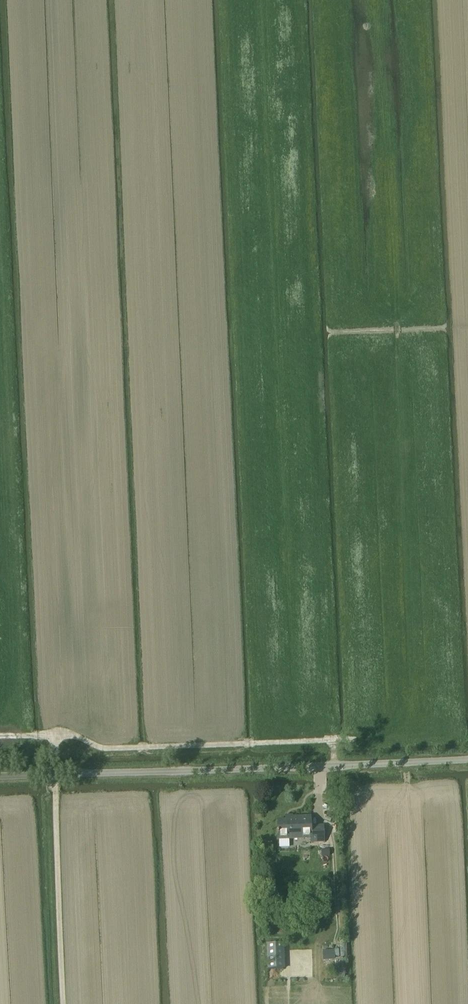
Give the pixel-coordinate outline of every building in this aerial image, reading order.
[(311,842),(324,842),(323,827),(311,827),(311,817),(288,818),(288,821),(278,821),(278,832),(277,832),(277,834),(278,834),(278,839),(311,838),(311,842)] [(267,969),(284,969),(284,944),(266,944),(267,969)] [(334,951),(323,951),(323,960),(334,960),(334,951)]
